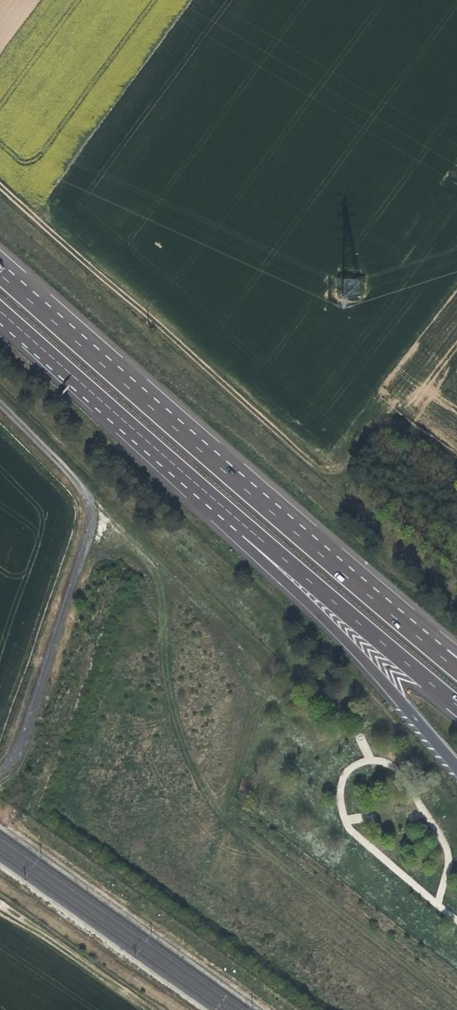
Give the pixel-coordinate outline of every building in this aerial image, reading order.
[(344,281),(343,295),(357,295),(357,281),(344,281)]
